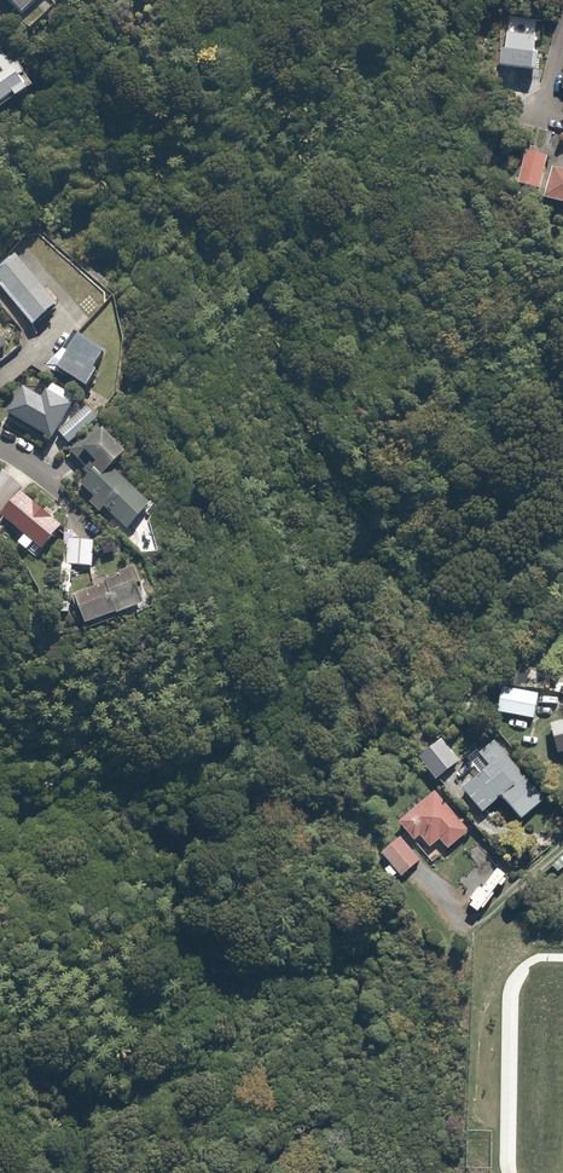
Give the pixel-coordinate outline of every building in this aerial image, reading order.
[(25,17),(41,0),(8,0),(25,17)] [(545,40),(508,34),(502,72),(539,78),(545,40)] [(4,114),(40,92),(21,60),(13,65),(0,44),(0,108),(4,114)] [(549,159),(526,152),(515,187),(538,194),(549,159)] [(554,169),(545,203),(562,208),(562,172),(554,169)] [(0,287),(0,289),(35,330),(60,309),(14,255),(0,266),(0,281),(3,285),(0,287)] [(12,348),(0,333),(0,358),(12,348)] [(58,378),(60,374),(89,393),(100,376),(97,374),(107,357),(78,339),(69,354),(64,351),(50,373),(58,378)] [(24,388),(8,417),(52,441),(72,404),(46,390),(42,397),(24,388)] [(59,433),(71,447),(96,424),(100,421),(87,407),(59,433)] [(81,488),(94,500),(89,504),(101,516),(106,511),(128,532),(151,508),(119,477),(134,461),(96,424),(70,453),(87,470),(83,474),(89,480),(81,488)] [(28,554),(36,545),(45,553),(65,530),(23,492),(2,515),(25,536),(18,545),(28,554)] [(95,542),(69,540),(66,566),(92,569),(95,542)] [(120,578),(75,597),(88,627),(148,603),(133,567),(118,573),(120,578)] [(503,687),(497,715),(535,722),(541,695),(503,687)] [(551,726),(560,757),(562,756),(562,722),(551,726)] [(483,818),(503,801),(521,822),(545,802),(490,737),(464,759),(479,776),(460,792),(483,818)] [(443,741),(419,761),(438,784),(462,765),(443,741)] [(470,832),(437,791),(398,824),(414,843),(419,839),(429,852),(440,843),(447,851),(470,832)] [(401,836),(380,855),(403,881),(424,863),(401,836)]
